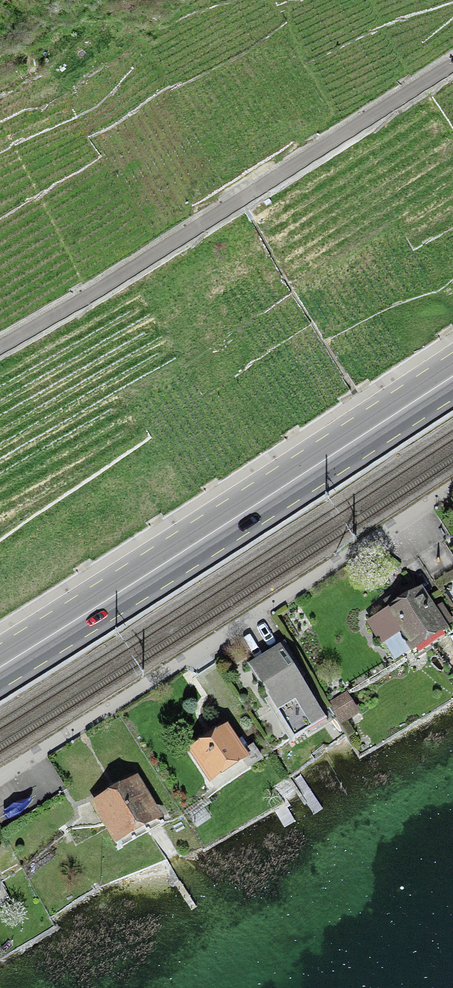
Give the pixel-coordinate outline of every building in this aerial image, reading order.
[(369,621),(381,642),(402,629),(412,646),(447,625),(437,608),(431,611),(420,593),(412,598),(406,589),(385,602),(389,609),(369,621)] [(280,645),(248,664),(287,728),(319,709),(280,645)] [(331,704),(341,717),(356,707),(346,694),(340,697),(331,704)] [(194,750),(213,778),(246,756),(226,727),(194,750)] [(97,807),(118,840),(158,815),(137,782),(126,789),(122,783),(110,791),(110,799),(97,807)]
